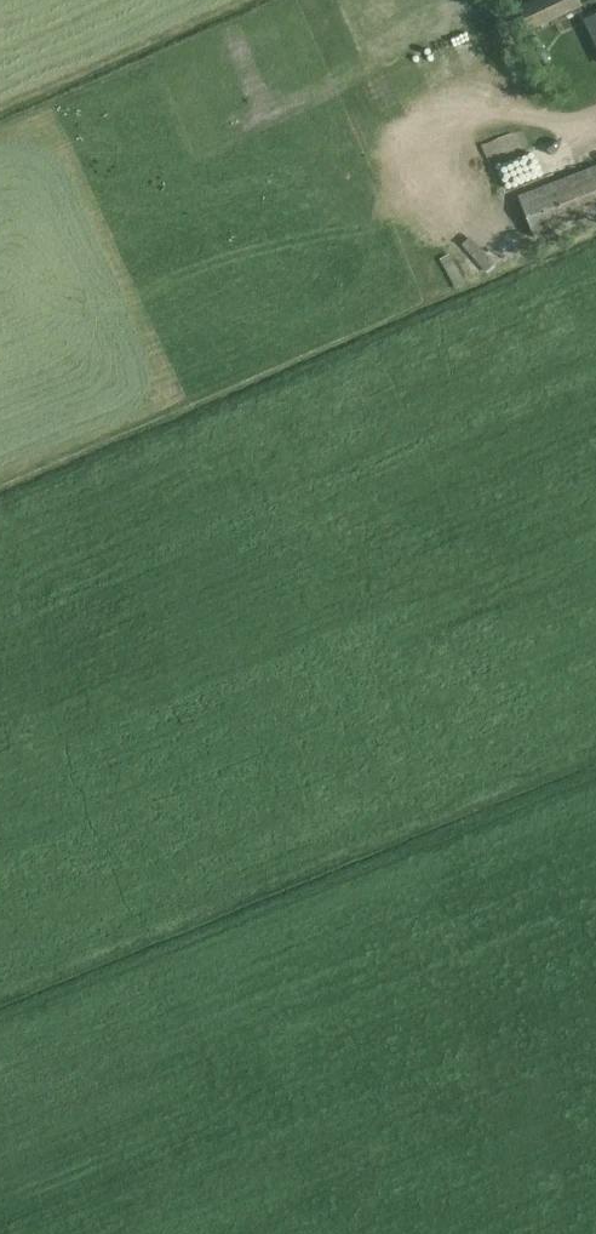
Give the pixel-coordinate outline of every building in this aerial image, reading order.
[(583,6),(580,0),(531,0),(520,5),(532,30),(583,6)] [(537,35),(527,40),(540,67),(550,63),(537,35)] [(595,214),(595,166),(518,196),(534,237),(595,214)]
